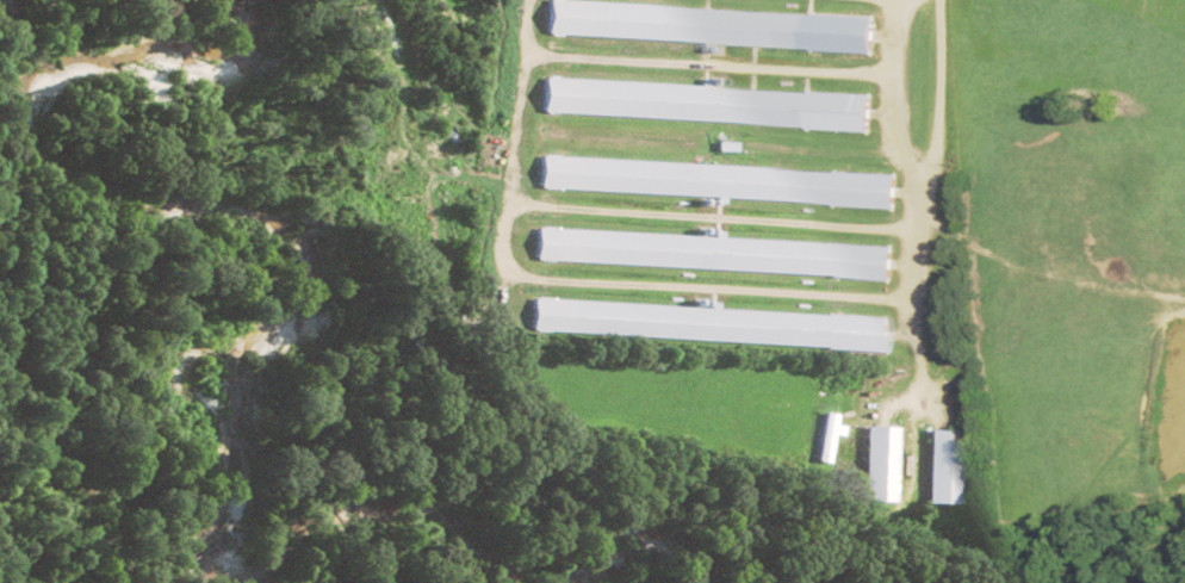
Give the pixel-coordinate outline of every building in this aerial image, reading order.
[(881,16),(550,1),(548,37),(880,51),(881,16)] [(877,94),(545,80),(544,115),(875,129),(877,94)] [(541,189),(705,197),(704,204),(727,205),(727,199),(900,207),(902,174),(543,157),(541,189)] [(536,262),(895,279),(897,246),(538,229),(536,262)] [(893,317),(534,300),(532,333),(892,350),(893,317)] [(811,461),(825,463),(830,435),(837,436),(839,425),(831,424),(833,414),(820,412),(811,461)] [(891,426),(859,425),(857,500),(889,501),(891,426)] [(921,503),(954,504),(956,429),(922,428),(921,503)]
